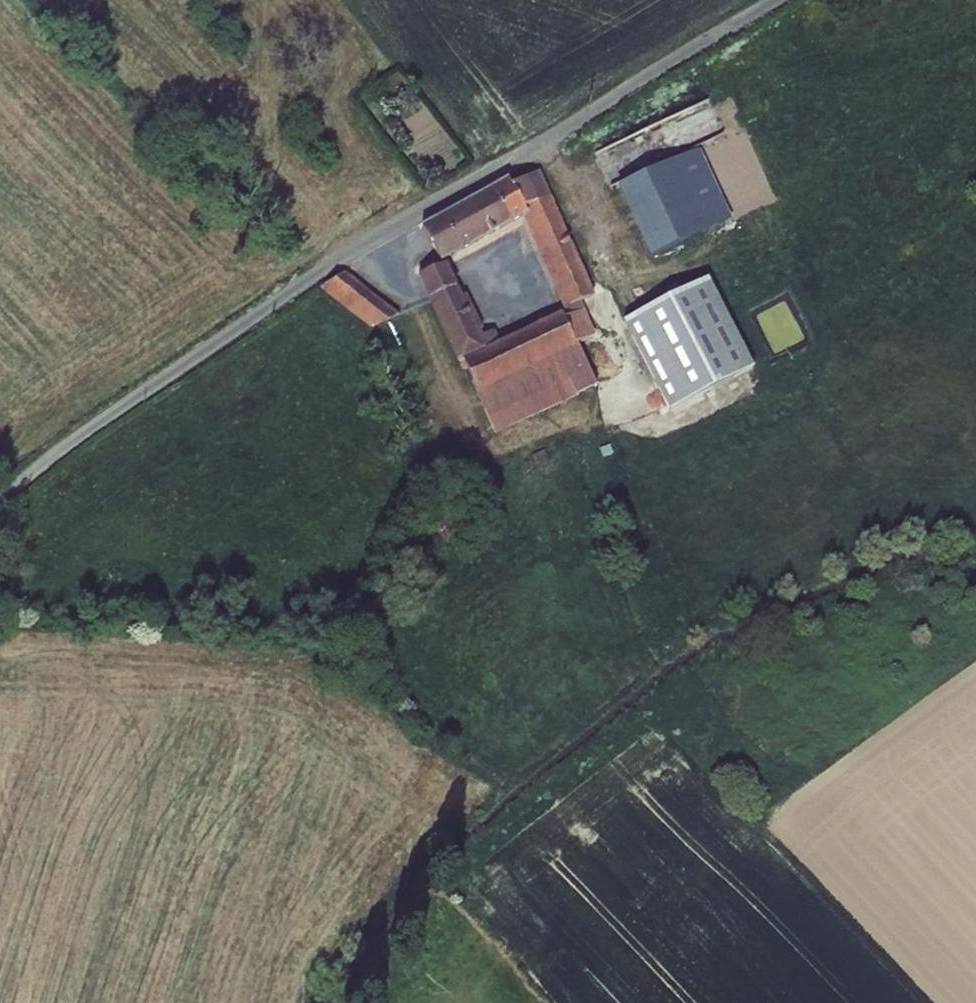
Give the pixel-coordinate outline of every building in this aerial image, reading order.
[(699,150),(619,186),(651,256),(731,219),(699,150)] [(424,266),(427,271),(420,275),(460,364),(463,363),(477,391),(556,354),(568,379),(576,395),(597,385),(577,343),(608,331),(590,298),(604,290),(538,170),(511,186),(509,179),(422,227),(440,260),(436,262),(435,260),(424,266)] [(375,325),(399,316),(344,271),(323,282),(375,325)] [(666,309),(626,326),(668,414),(711,391),(751,372),(707,284),(666,309)] [(477,391),(489,416),(568,379),(556,354),(477,391)]
